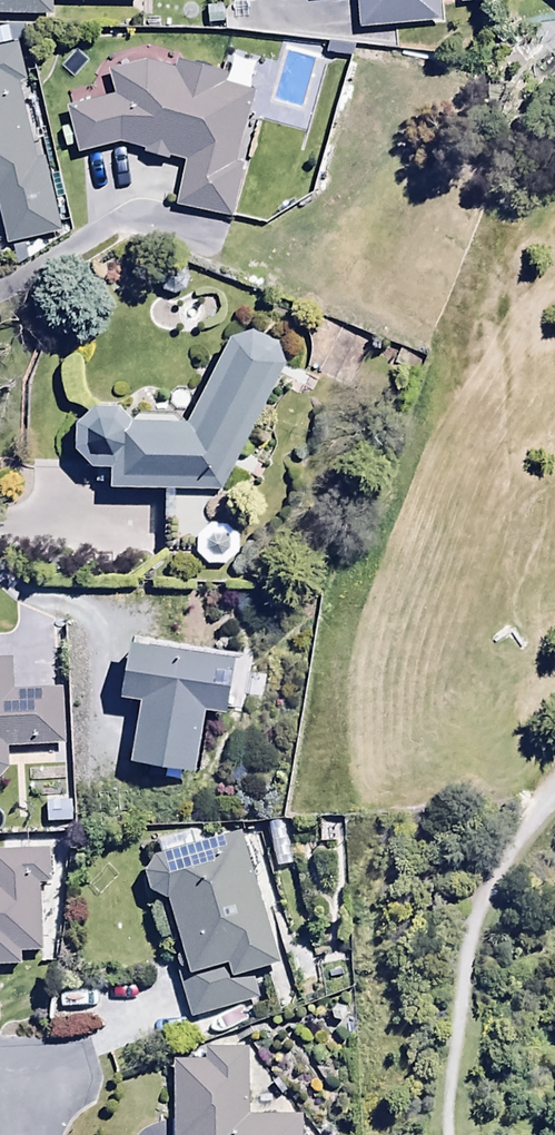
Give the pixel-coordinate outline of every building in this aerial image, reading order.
[(56,20),(56,5),(143,5),(143,0),(0,0),(0,19),(56,20)] [(361,29),(441,24),(439,0),(359,0),(361,29)] [(8,248),(60,237),(45,164),(37,165),(20,86),(28,85),(21,54),(0,58),(0,211),(8,248)] [(127,149),(147,155),(146,159),(172,167),(173,162),(187,166),(178,213),(231,224),(242,170),(237,169),(252,98),(229,93),(231,81),(177,69),(176,75),(149,69),(110,79),(116,102),(69,114),(81,161),(127,149)] [(146,432),(131,416),(104,416),(83,430),(82,458),(96,475),(117,476),(116,499),(227,498),(288,372),(284,352),(256,339),(232,346),(191,432),(146,432)] [(201,540),(199,559),(209,570),(223,569),(238,560),(237,539),(217,531),(201,540)] [(238,665),(136,651),(128,709),(145,712),(136,772),(199,781),(208,715),(231,718),(238,665)] [(14,696),(13,668),(0,668),(0,788),(10,776),(9,754),(68,751),(65,693),(14,696)] [(197,853),(193,840),(157,852),(161,865),(150,881),(156,902),(172,910),(188,963),(178,967),(194,1020),(257,1001),(250,976),(281,967),(242,839),(197,853)] [(24,971),(24,958),(43,957),(41,888),(55,888),(54,859),(0,860),(0,972),(24,971)] [(301,1121),(248,1123),(246,1056),(207,1057),(208,1067),(172,1068),(175,1134),(302,1134),(301,1121)]
